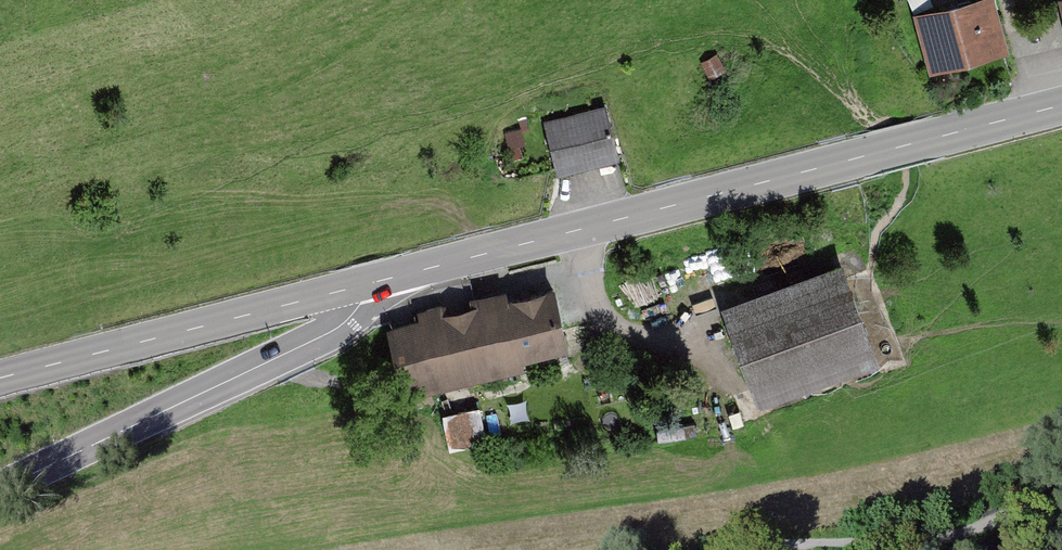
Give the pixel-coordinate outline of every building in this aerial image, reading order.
[(913,12),(929,71),(1009,49),(996,0),(957,0),(913,12)] [(605,104),(543,120),(557,171),(619,155),(605,104)] [(531,125),(509,131),(515,157),(538,152),(531,125)] [(843,259),(721,303),(758,404),(880,360),(843,259)] [(554,284),(387,325),(402,385),(569,344),(554,284)] [(476,407),(445,413),(451,447),(483,442),(476,407)]
